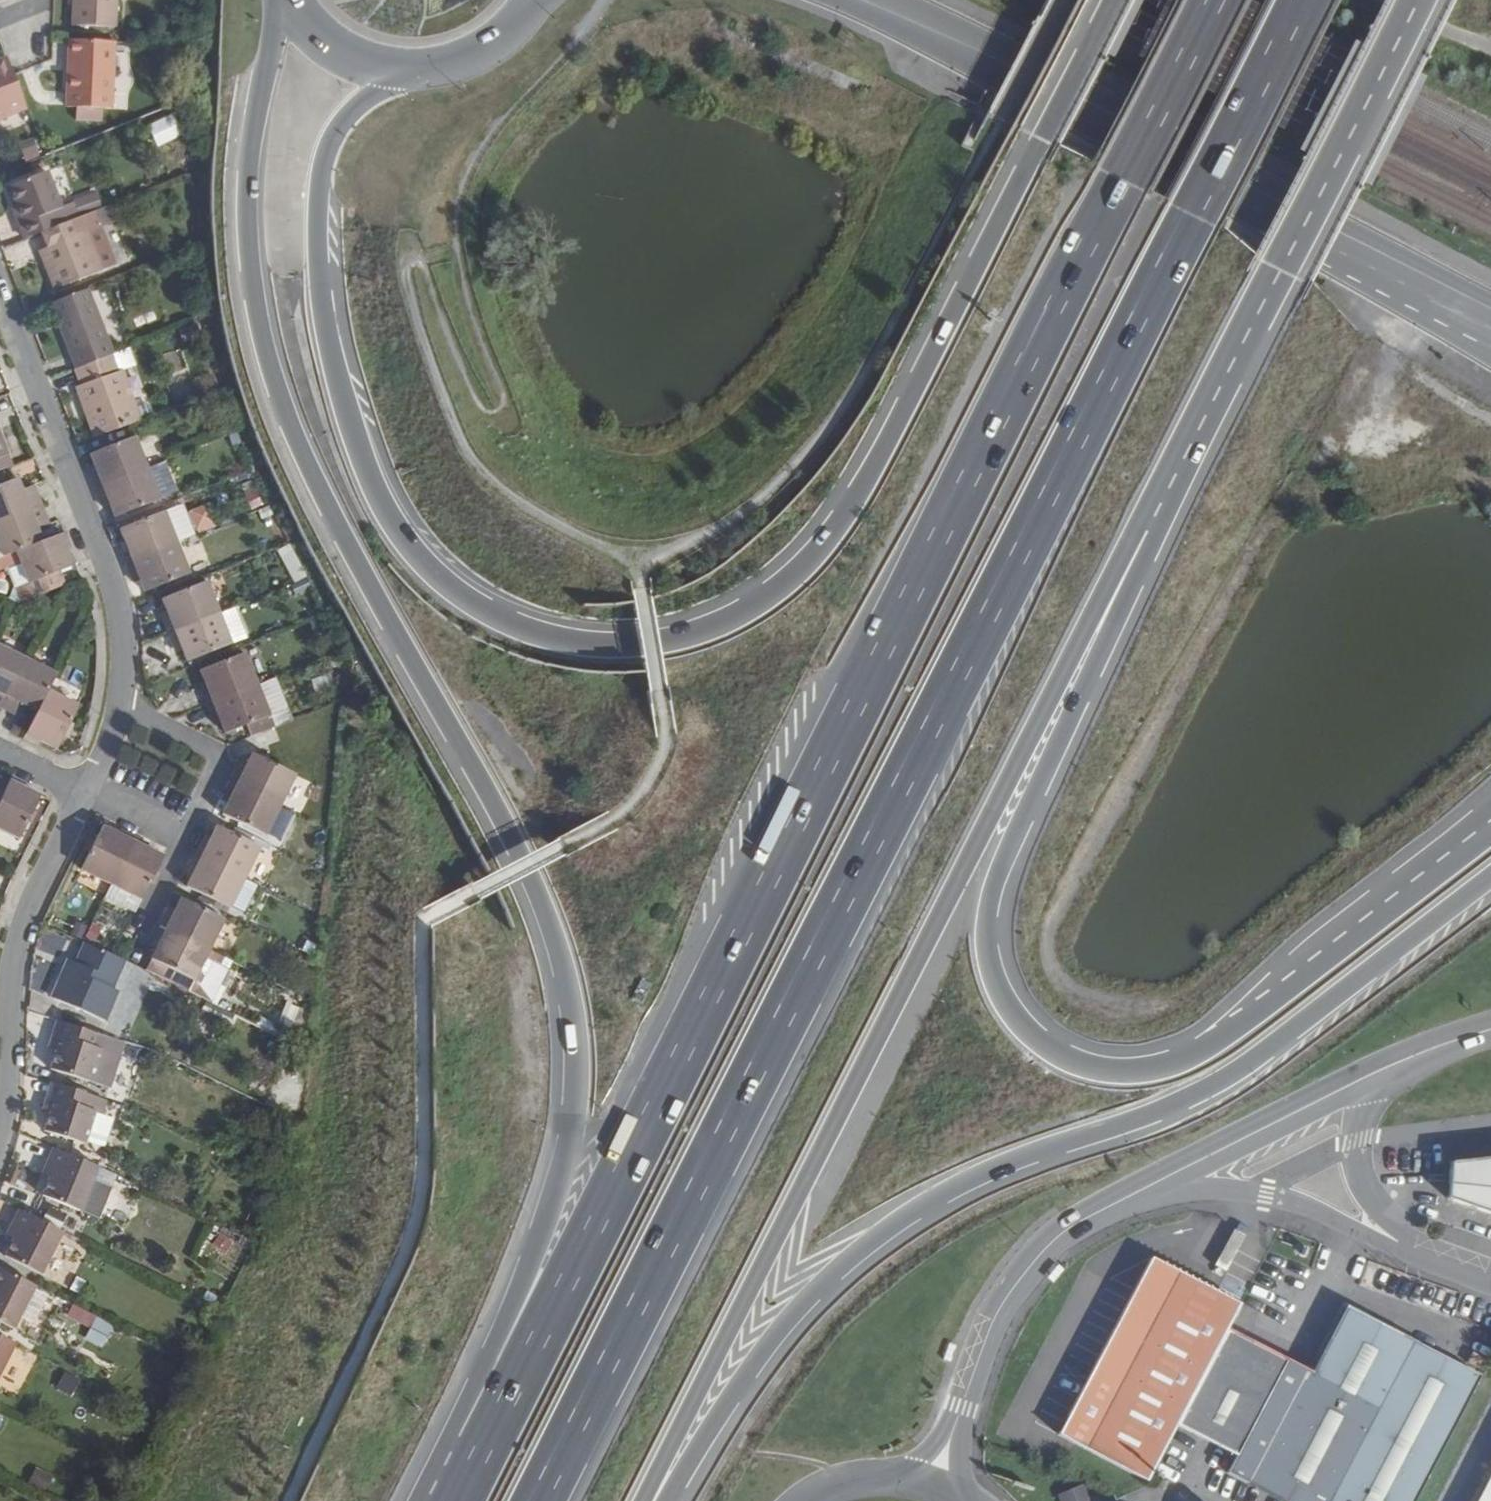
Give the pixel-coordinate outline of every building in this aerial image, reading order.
[(68,109),(112,111),(115,44),(77,42),(76,63),(69,62),(68,109)] [(27,110),(14,76),(6,56),(0,58),(0,121),(27,110)] [(168,117),(152,121),(157,143),(173,139),(168,117)] [(24,129),(18,131),(27,152),(33,150),(24,129)] [(50,167),(9,183),(16,203),(22,219),(18,222),(24,240),(40,234),(46,232),(64,225),(57,206),(64,203),(50,167)] [(16,203),(11,205),(18,222),(22,219),(16,203)] [(51,247),(45,249),(53,269),(47,272),(54,290),(102,272),(87,233),(104,228),(98,211),(76,220),(64,225),(46,232),(51,247)] [(51,247),(46,232),(40,234),(45,249),(51,247)] [(45,249),(39,251),(47,272),(53,269),(45,249)] [(90,289),(51,305),(75,371),(114,356),(116,354),(90,289)] [(80,386),(75,388),(94,439),(144,422),(125,371),(120,372),(114,356),(75,371),(74,371),(80,386)] [(8,454),(0,434),(0,473),(12,468),(7,455),(8,454)] [(99,453),(90,456),(94,468),(96,472),(88,475),(94,489),(148,469),(137,437),(99,453)] [(148,469),(94,489),(99,505),(108,502),(109,506),(114,518),(161,500),(148,469)] [(0,486),(0,523),(44,506),(38,492),(26,496),(23,490),(19,478),(0,486)] [(250,510),(261,505),(250,482),(239,487),(250,510)] [(36,486),(23,490),(26,496),(38,492),(36,486)] [(197,533),(217,525),(208,502),(188,510),(197,533)] [(0,523),(0,550),(3,557),(16,552),(44,542),(39,530),(37,525),(49,519),(44,506),(0,523)] [(268,507),(257,512),(260,521),(272,516),(268,507)] [(166,511),(119,529),(124,541),(126,545),(119,549),(124,564),(177,543),(166,511)] [(49,519),(37,525),(39,530),(51,525),(49,519)] [(61,572),(73,567),(72,563),(69,564),(64,545),(65,544),(63,534),(44,542),(16,552),(28,584),(61,572)] [(177,543),(124,564),(130,579),(138,576),(140,581),(144,593),(190,574),(177,543)] [(64,545),(69,564),(72,563),(65,544),(64,545)] [(291,560),(286,550),(275,555),(279,565),(291,560)] [(28,584),(16,552),(5,557),(16,589),(28,584)] [(67,585),(61,572),(28,584),(33,598),(67,585)] [(138,576),(130,579),(132,585),(140,581),(138,576)] [(301,581),(290,585),(294,594),(305,590),(301,581)] [(208,582),(161,600),(166,611),(167,615),(160,618),(166,634),(220,612),(208,582)] [(220,612),(166,634),(171,649),(179,647),(181,651),(186,663),(232,645),(220,612)] [(322,618),(308,623),(314,638),(328,633),(322,618)] [(1,709),(26,659),(0,646),(0,708),(1,709)] [(247,654),(199,672),(204,684),(206,688),(199,691),(205,706),(259,685),(247,654)] [(56,673),(26,659),(1,709),(14,715),(21,704),(26,706),(37,712),(47,690),(56,673)] [(259,685),(205,706),(210,722),(219,719),(220,723),(225,735),(270,716),(259,685)] [(47,690),(37,712),(26,735),(57,749),(78,705),(47,690)] [(26,706),(21,704),(14,715),(20,718),(26,706)] [(237,765),(230,780),(281,805),(295,776),(251,754),(245,764),(244,768),(237,765)] [(3,793),(0,799),(0,831),(18,839),(40,794),(9,779),(3,793)] [(228,802),(223,814),(235,820),(266,835),(281,805),(230,780),(222,795),(230,799),(228,802)] [(103,826),(81,868),(112,885),(136,837),(121,829),(119,833),(103,826)] [(209,841),(201,837),(194,853),(246,878),(260,848),(229,831),(217,826),(211,837),(209,841)] [(150,844),(136,837),(112,885),(142,900),(165,855),(148,847),(150,844)] [(192,875),(187,886),(199,892),(230,908),(246,878),(194,853),(186,868),(194,872),(192,875)] [(174,912),(166,909),(159,925),(210,950),(224,920),(193,904),(181,898),(176,907),(174,912)] [(159,943),(157,946),(151,958),(195,980),(210,950),(159,925),(152,939),(159,943)] [(64,967),(51,996),(88,1014),(106,1023),(107,1023),(121,993),(115,990),(128,963),(118,959),(83,942),(75,962),(71,971),(64,967)] [(75,962),(67,958),(64,967),(71,971),(75,962)] [(194,981),(195,980),(151,958),(145,971),(201,998),(207,988),(194,981)] [(287,1003),(281,1020),(297,1026),(303,1009),(287,1003)] [(303,1038),(312,1015),(304,1012),(294,1034),(303,1038)] [(88,1014),(85,1019),(103,1028),(106,1023),(88,1014)] [(65,1024),(57,1021),(49,1048),(56,1051),(65,1024)] [(103,1049),(95,1047),(99,1034),(65,1024),(56,1051),(51,1069),(93,1081),(103,1049)] [(59,1085),(51,1082),(42,1110),(51,1112),(59,1085)] [(97,1112),(87,1109),(91,1096),(59,1085),(51,1112),(45,1131),(87,1144),(97,1112)] [(43,1198),(79,1213),(80,1212),(93,1181),(98,1168),(54,1151),(48,1166),(55,1169),(51,1179),(43,1198)] [(1451,1162),(1448,1201),(1490,1216),(1490,1159),(1451,1162)] [(55,1169),(48,1166),(44,1176),(51,1179),(55,1169)] [(111,1189),(93,1181),(80,1212),(98,1220),(111,1189)] [(5,1257),(41,1275),(62,1232),(20,1211),(11,1227),(19,1231),(14,1240),(5,1257)] [(19,1231),(11,1227),(6,1236),(14,1240),(19,1231)] [(1060,1435),(1149,1483),(1179,1426),(1228,1331),(1242,1304),(1154,1259),(1060,1435)] [(13,1330),(35,1287),(0,1270),(0,1324),(13,1330)] [(74,1278),(68,1290),(77,1296),(84,1283),(74,1278)] [(1480,1377),(1350,1309),(1313,1375),(1286,1362),(1245,1340),(1195,1434),(1236,1456),(1227,1474),(1279,1500),(1415,1500),(1480,1377)] [(112,1332),(97,1325),(91,1337),(105,1344),(112,1332)] [(1195,1434),(1245,1340),(1228,1331),(1179,1426),(1195,1434)] [(15,1345),(0,1337),(0,1373),(15,1345)] [(55,1389),(70,1398),(80,1379),(64,1371),(55,1389)] [(35,1469),(29,1480),(38,1485),(44,1474),(35,1469)] [(1478,1500),(1490,1500),(1490,1476),(1478,1500)] [(1068,1500),(1090,1500),(1083,1485),(1068,1491),(1068,1500)]
